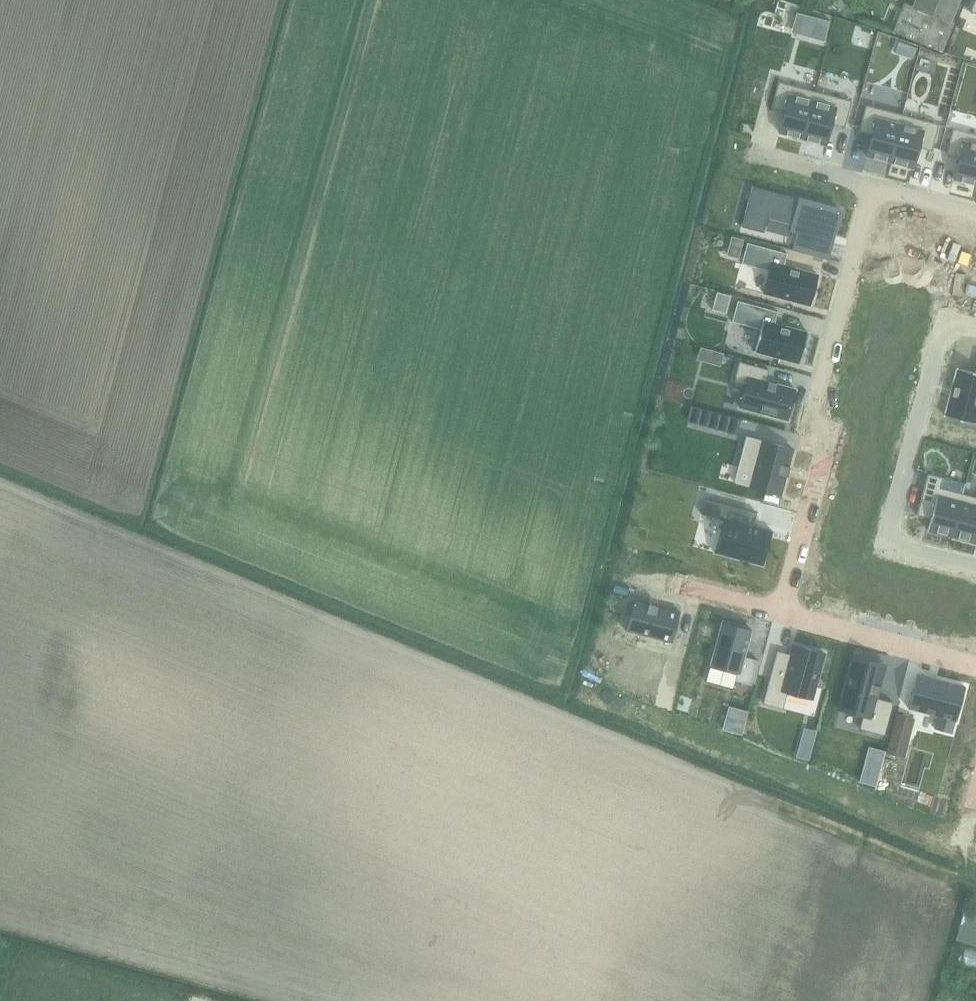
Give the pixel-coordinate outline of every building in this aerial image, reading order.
[(914,7),(905,3),(893,32),(943,52),(964,0),(917,0),(914,7)] [(816,19),(811,39),(825,42),(830,22),(816,19)] [(778,81),(771,108),(784,111),(779,132),(802,138),(815,91),(778,81)] [(815,91),(802,138),(825,144),(831,124),(845,127),(852,101),(815,91)] [(865,104),(858,131),(872,134),(866,155),(889,162),(902,114),(865,104)] [(902,114),(889,162),(913,168),(918,147),(932,151),(939,124),(902,114)] [(946,154),(959,158),(954,179),(975,185),(975,134),(953,128),(946,154)] [(752,186),(741,226),(742,227),(743,226),(761,231),(766,212),(794,219),(791,231),(813,237),(815,230),(834,235),(840,210),(801,200),(801,199),(800,198),(799,201),(753,188),(753,186),(752,186)] [(731,238),(727,253),(739,257),(743,241),(731,238)] [(799,239),(796,251),(819,257),(822,245),(799,239)] [(747,242),(741,263),(769,271),(763,293),(809,305),(818,274),(784,265),(787,253),(747,242)] [(717,292),(712,310),(726,314),(731,296),(717,292)] [(737,300),(731,321),(760,329),(754,351),(800,363),(808,332),(775,323),(778,311),(737,300)] [(714,350),(711,363),(720,365),(724,353),(714,350)] [(739,361),(734,382),(745,385),(739,407),(787,420),(795,389),(766,381),(769,369),(739,361)] [(945,416),(975,424),(975,422),(975,368),(975,372),(957,368),(945,416)] [(709,411),(705,426),(736,434),(740,419),(709,411)] [(746,436),(738,466),(754,470),(750,487),(780,495),(792,448),(746,436)] [(927,473),(916,515),(930,518),(927,530),(951,536),(963,493),(938,487),(941,477),(927,473)] [(951,536),(975,543),(975,496),(975,497),(963,493),(951,536)] [(704,497),(700,512),(714,516),(718,501),(704,497)] [(725,517),(716,551),(764,564),(773,529),(753,524),(757,512),(738,507),(734,520),(725,517)] [(633,599),(625,629),(672,642),(680,612),(633,599)] [(722,621),(706,681),(733,688),(735,681),(751,685),(758,660),(744,656),(752,629),(722,621)] [(775,656),(763,703),(783,708),(787,692),(812,698),(824,652),(793,644),(789,660),(775,656)] [(852,656),(838,708),(863,715),(859,728),(884,735),(893,702),(876,697),(884,665),(852,656)] [(909,703),(908,707),(938,715),(934,728),(951,733),(955,719),(956,720),(965,686),(936,678),(917,673),(909,703)] [(897,714),(887,752),(903,757),(914,718),(897,714)] [(728,718),(724,730),(740,734),(743,722),(728,718)] [(801,745),(798,759),(809,762),(813,748),(801,745)] [(870,748),(867,758),(882,762),(885,752),(870,748)]
